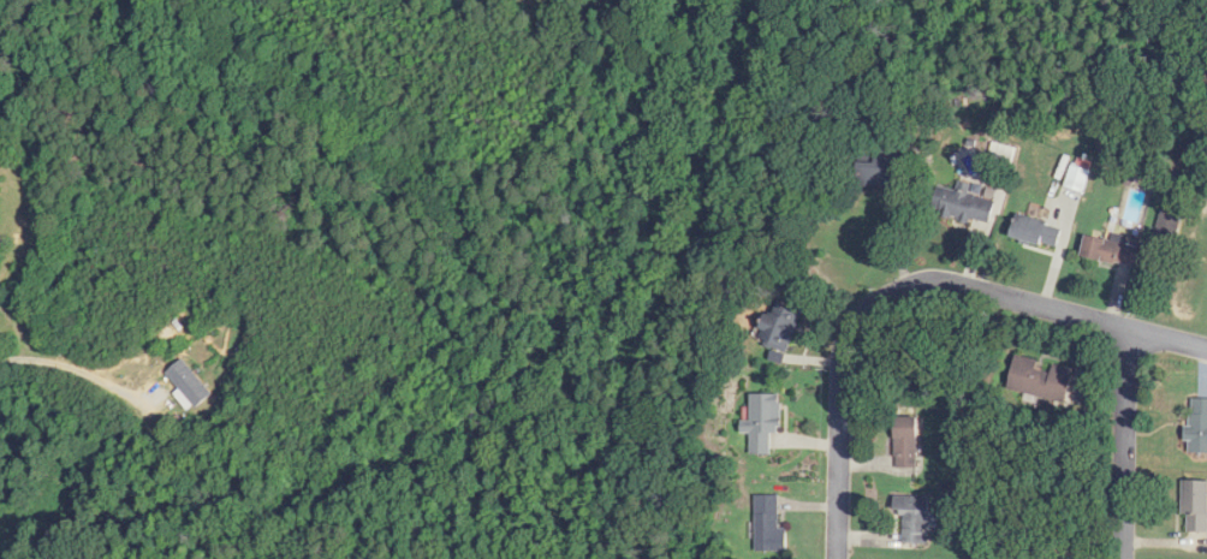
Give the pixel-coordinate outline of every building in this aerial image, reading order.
[(857,159),(857,186),(897,187),(897,159),(857,159)] [(1093,173),(1075,164),(1065,186),(1083,194),(1093,173)] [(997,197),(938,188),(934,213),(993,222),(997,197)] [(1157,231),(1177,237),(1183,216),(1164,210),(1157,231)] [(1057,250),(1064,228),(1018,213),(1011,235),(1057,250)] [(1136,266),(1139,245),(1129,244),(1130,237),(1114,235),(1114,240),(1086,236),(1083,259),(1136,266)] [(756,331),(780,351),(806,320),(782,300),(756,331)] [(1074,370),(1053,365),(1052,373),(1038,370),(1040,361),(1017,355),(1009,388),(1067,402),(1074,370)] [(214,393),(182,360),(167,375),(198,408),(214,393)] [(782,395),(750,395),(750,434),(753,434),(753,454),(772,454),(772,435),(781,435),(782,395)] [(1189,399),(1189,453),(1206,453),(1206,399),(1189,399)] [(918,417),(896,417),(896,469),(918,469),(918,417)] [(1183,482),(1183,533),(1206,533),(1206,482),(1183,482)] [(757,496),(757,552),(787,552),(787,529),(780,529),(780,496),(757,496)] [(930,496),(896,496),(896,514),(904,514),(904,544),(930,544),(930,496)]
